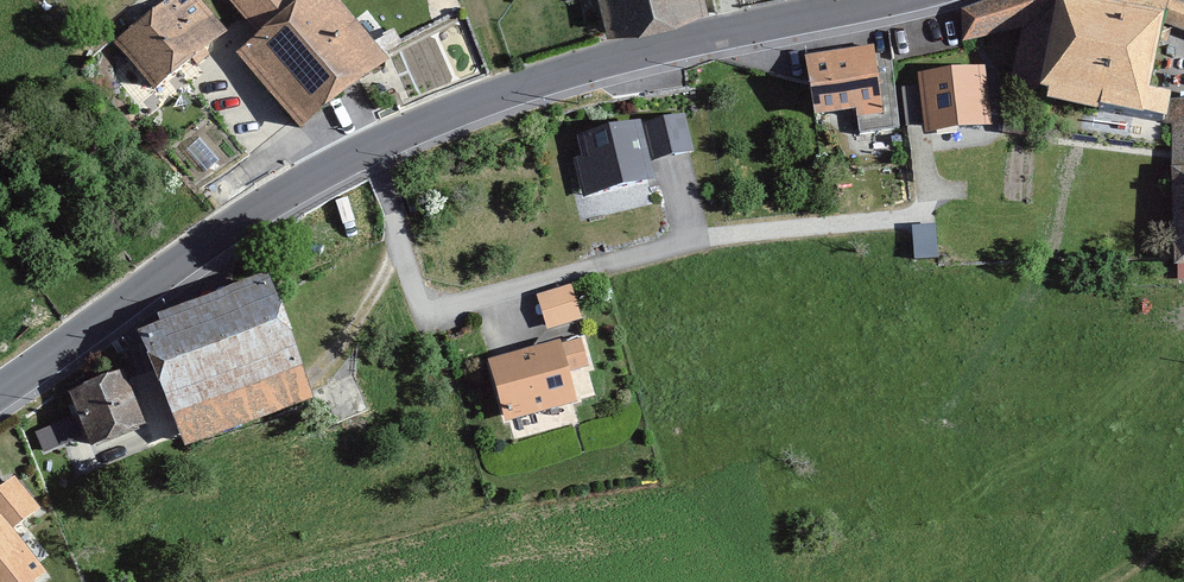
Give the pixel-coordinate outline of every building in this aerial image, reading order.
[(153,89),(223,29),(198,0),(165,0),(114,43),(153,89)] [(301,128),(389,58),(340,0),(226,0),(257,37),(238,54),(301,128)] [(1172,90),(1151,86),(1163,22),(1183,29),(1183,3),(1177,0),(982,0),(961,7),(962,40),(1022,27),(1010,78),(1039,84),(1049,86),(1048,96),(1098,109),(1100,103),(1163,114),(1167,114),(1170,97),(1172,90)] [(857,116),(883,112),(874,44),(805,54),(814,113),(856,108),(857,116)] [(925,132),(993,124),(985,64),(918,71),(925,132)] [(1170,97),(1167,114),(1163,114),(1163,123),(1171,123),(1171,166),(1173,263),(1177,264),(1177,278),(1183,278),(1183,97),(1170,97)] [(685,112),(641,123),(650,161),(694,151),(685,112)] [(641,123),(639,118),(577,134),(582,156),(573,158),(583,197),(654,178),(650,161),(641,123)] [(918,256),(935,256),(935,227),(918,227),(918,256)] [(137,330),(186,444),(314,397),(268,269),(158,312),(160,320),(137,330)] [(533,293),(543,330),(583,319),(573,282),(533,293)] [(488,359),(506,421),(578,401),(570,371),(589,366),(581,337),(562,342),(561,337),(488,359)] [(94,444),(140,426),(118,369),(71,388),(94,444)] [(42,449),(85,435),(77,413),(35,427),(42,449)] [(47,571),(14,531),(42,509),(14,475),(0,486),(0,581),(34,581),(47,571)]
